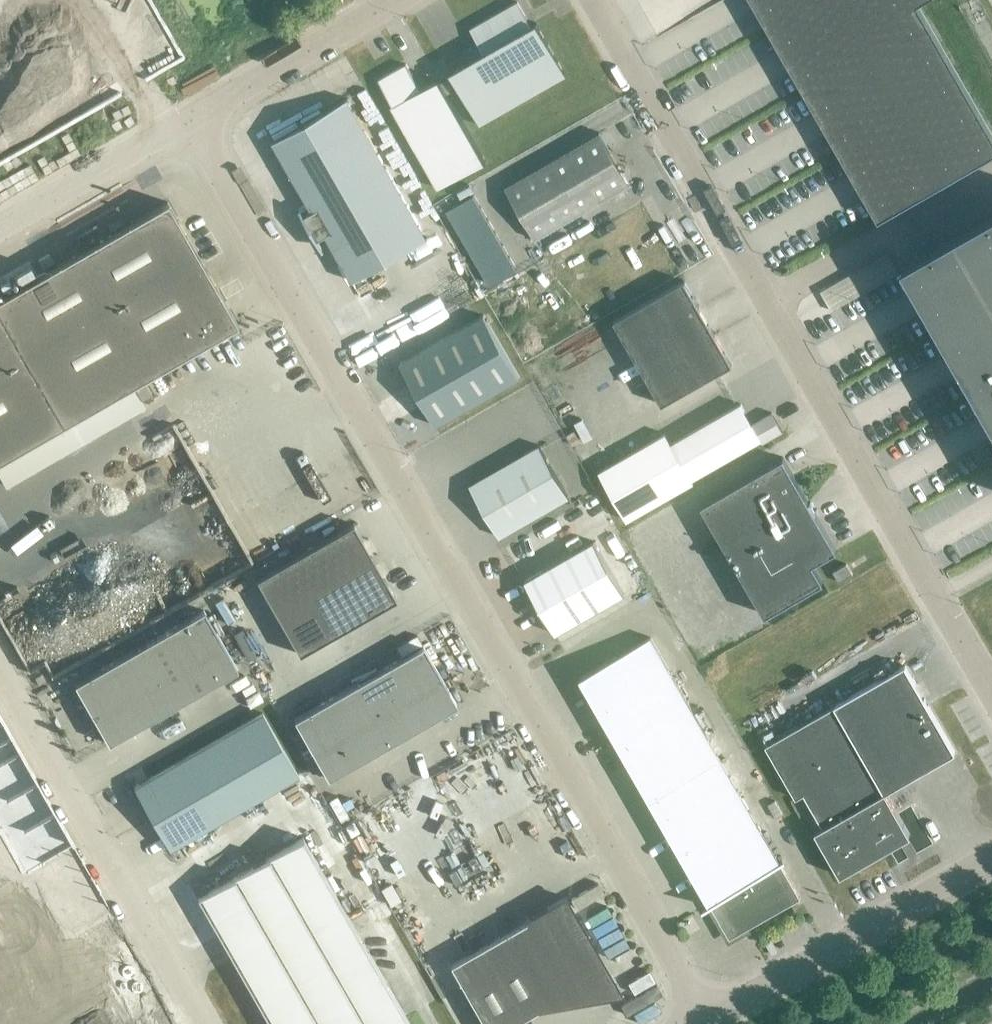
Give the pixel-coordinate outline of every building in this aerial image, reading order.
[(878,219),(991,154),(991,136),(916,4),(923,0),(752,0),(878,219)] [(449,72),(457,87),(479,124),(566,74),(536,22),(531,25),(517,1),(469,28),(483,52),(449,72)] [(403,64),(377,79),(376,80),(391,106),(389,107),(437,190),(483,163),(435,80),(418,90),(403,64)] [(352,280),(427,237),(347,98),(272,141),(312,210),(303,216),(316,239),(326,234),(352,280)] [(552,159),(582,211),(629,184),(599,132),(552,159)] [(582,211),(552,159),(505,186),(535,238),(582,211)] [(409,183),(423,216),(434,211),(420,178),(409,183)] [(473,194),(448,209),(491,284),(517,269),(473,194)] [(166,202),(0,298),(0,460),(236,324),(166,202)] [(901,265),(991,420),(991,211),(901,265)] [(426,261),(457,246),(451,234),(420,249),(426,261)] [(519,240),(506,247),(516,266),(529,260),(519,240)] [(888,252),(846,277),(857,296),(899,271),(888,252)] [(684,280),(614,320),(662,404),(732,364),(684,280)] [(436,425),(519,377),(483,315),(400,362),(436,425)] [(366,325),(347,334),(360,361),(379,352),(366,325)] [(740,403),(670,443),(665,434),(598,472),(626,521),(693,483),(691,478),(761,438),(763,442),(783,431),(772,412),(752,423),(740,403)] [(569,496),(540,444),(469,484),(499,536),(569,496)] [(783,457),(701,504),(765,614),(823,581),(812,563),(836,549),(783,457)] [(395,598),(352,523),(256,578),(299,653),(395,598)] [(625,592),(596,543),(526,583),(554,632),(625,592)] [(839,581),(852,573),(846,563),(833,571),(839,581)] [(134,588),(122,594),(130,611),(142,605),(134,588)] [(237,670),(203,610),(74,683),(108,743),(237,670)] [(650,636),(580,677),(720,922),(721,921),(721,920),(724,919),(728,927),(736,929),(744,924),(746,928),(745,928),(746,929),(800,898),(650,636)] [(456,705),(422,645),(293,719),(327,779),(456,705)] [(955,752),(905,664),(835,704),(765,744),(796,797),(804,793),(823,826),(815,831),(840,875),(910,835),(885,792),(955,752)] [(295,777),(260,714),(133,787),(168,849),(295,777)] [(270,1023),(410,1023),(302,836),(197,897),(270,1023)] [(387,853),(370,861),(380,882),(398,874),(387,853)] [(484,1023),(510,1023),(559,996),(563,1002),(614,993),(616,986),(565,897),(524,920),(525,921),(449,964),(484,1023)]
